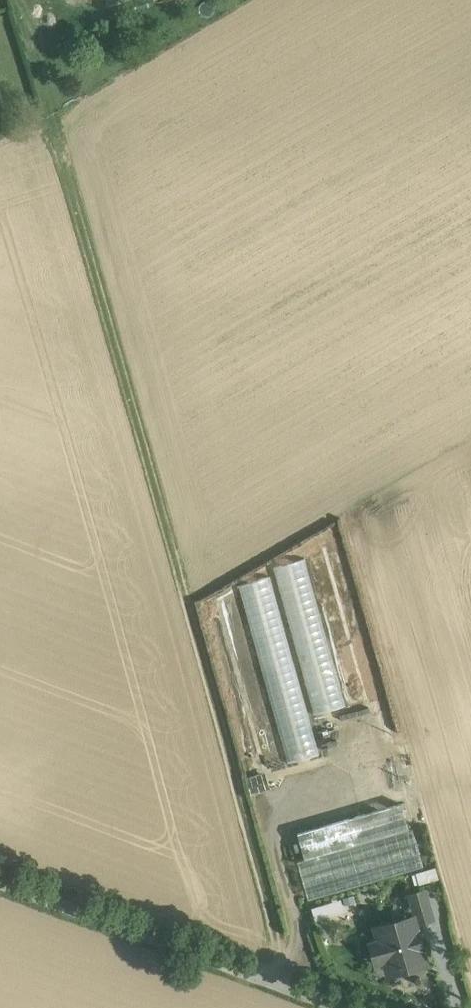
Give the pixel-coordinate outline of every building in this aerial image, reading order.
[(382,695),(340,541),(308,549),(351,704),(382,695)] [(346,706),(305,559),(273,568),(314,714),(346,706)] [(320,754),(270,576),(239,586),(288,763),(320,754)] [(281,765),(234,596),(203,604),(250,774),(281,765)] [(402,804),(297,834),(305,860),(298,862),(308,900),(424,867),(413,829),(409,830),(402,804)] [(433,869),(419,873),(422,884),(437,879),(433,869)] [(425,892),(411,896),(419,923),(432,919),(425,892)] [(340,897),(311,906),(316,920),(345,911),(340,897)] [(412,921),(379,930),(383,943),(373,946),(378,961),(387,959),(391,972),(423,963),(412,921)]
